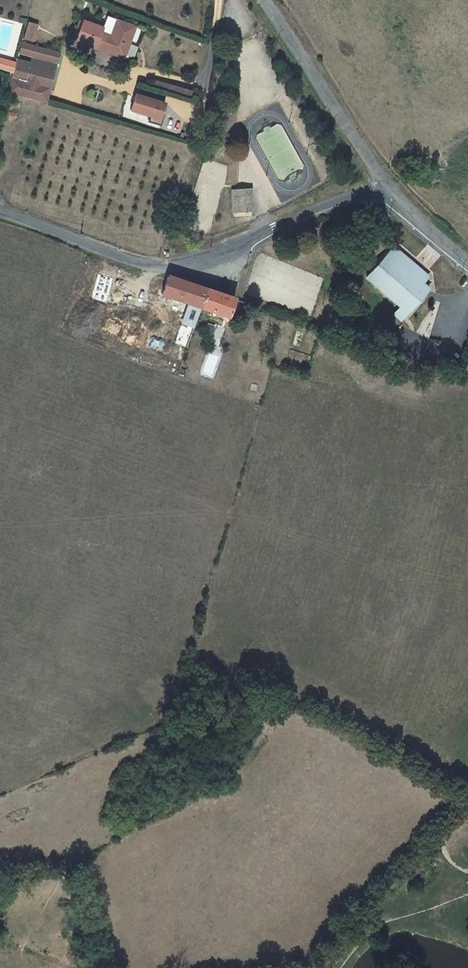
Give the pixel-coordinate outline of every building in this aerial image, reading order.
[(99,26),(78,19),(71,39),(121,58),(133,25),(114,18),(108,34),(97,30),(99,26)] [(26,21),(23,39),(34,41),(38,23),(26,21)] [(29,57),(26,66),(50,73),(53,64),(29,57)] [(8,72),(11,64),(0,60),(0,69),(8,72)] [(2,92),(41,102),(50,73),(26,66),(21,80),(7,76),(2,92)] [(190,91),(152,79),(150,86),(188,98),(190,91)] [(131,94),(126,109),(134,112),(146,116),(144,122),(156,126),(160,114),(157,113),(160,104),(131,94)] [(245,198),(246,214),(253,214),(252,191),(239,192),(240,199),(245,198)] [(234,215),(246,214),(245,198),(240,199),(239,192),(233,192),(234,215)] [(396,246),(368,278),(400,307),(395,313),(394,315),(401,321),(407,314),(406,313),(424,295),(418,289),(423,284),(429,277),(396,246)] [(169,274),(162,292),(226,318),(233,300),(169,274)] [(423,284),(418,289),(424,295),(429,289),(423,284)]
